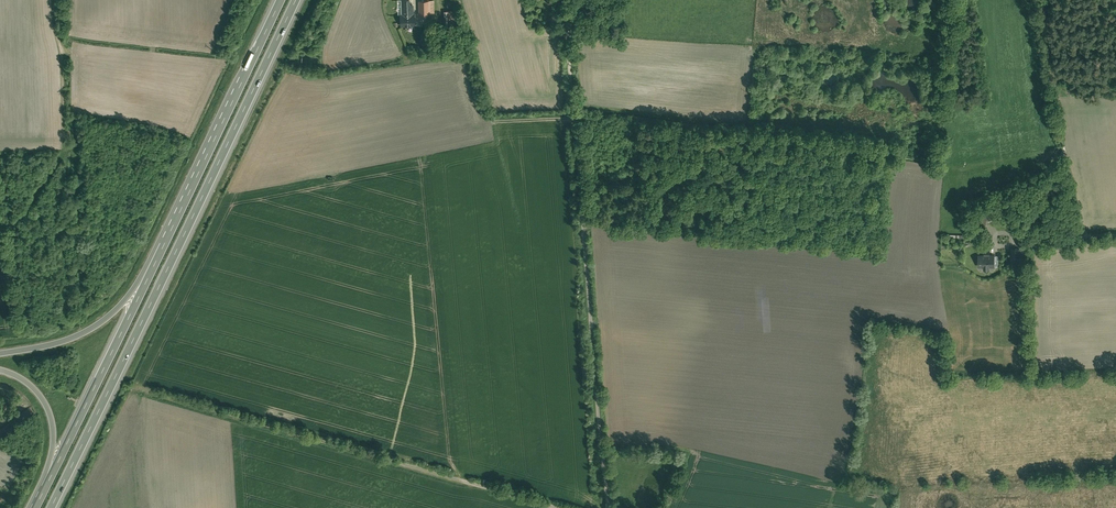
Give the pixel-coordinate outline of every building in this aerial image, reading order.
[(414,14),(414,0),(403,1),(403,14),(414,14)] [(419,0),(419,15),(433,15),(433,0),(422,0),(419,0)] [(453,10),(446,10),(447,19),(447,27),(454,26),(453,10)] [(415,25),(414,14),(403,14),(401,14),(401,25),(415,25)] [(995,211),(982,210),(981,223),(986,224),(994,224),(994,221),(995,211)] [(1020,248),(1020,256),(1011,256),(1011,262),(1026,261),(1026,253),(1027,253),(1027,249),(1026,249),(1026,248),(1020,248)] [(998,256),(979,256),(979,268),(998,268),(998,256)]
